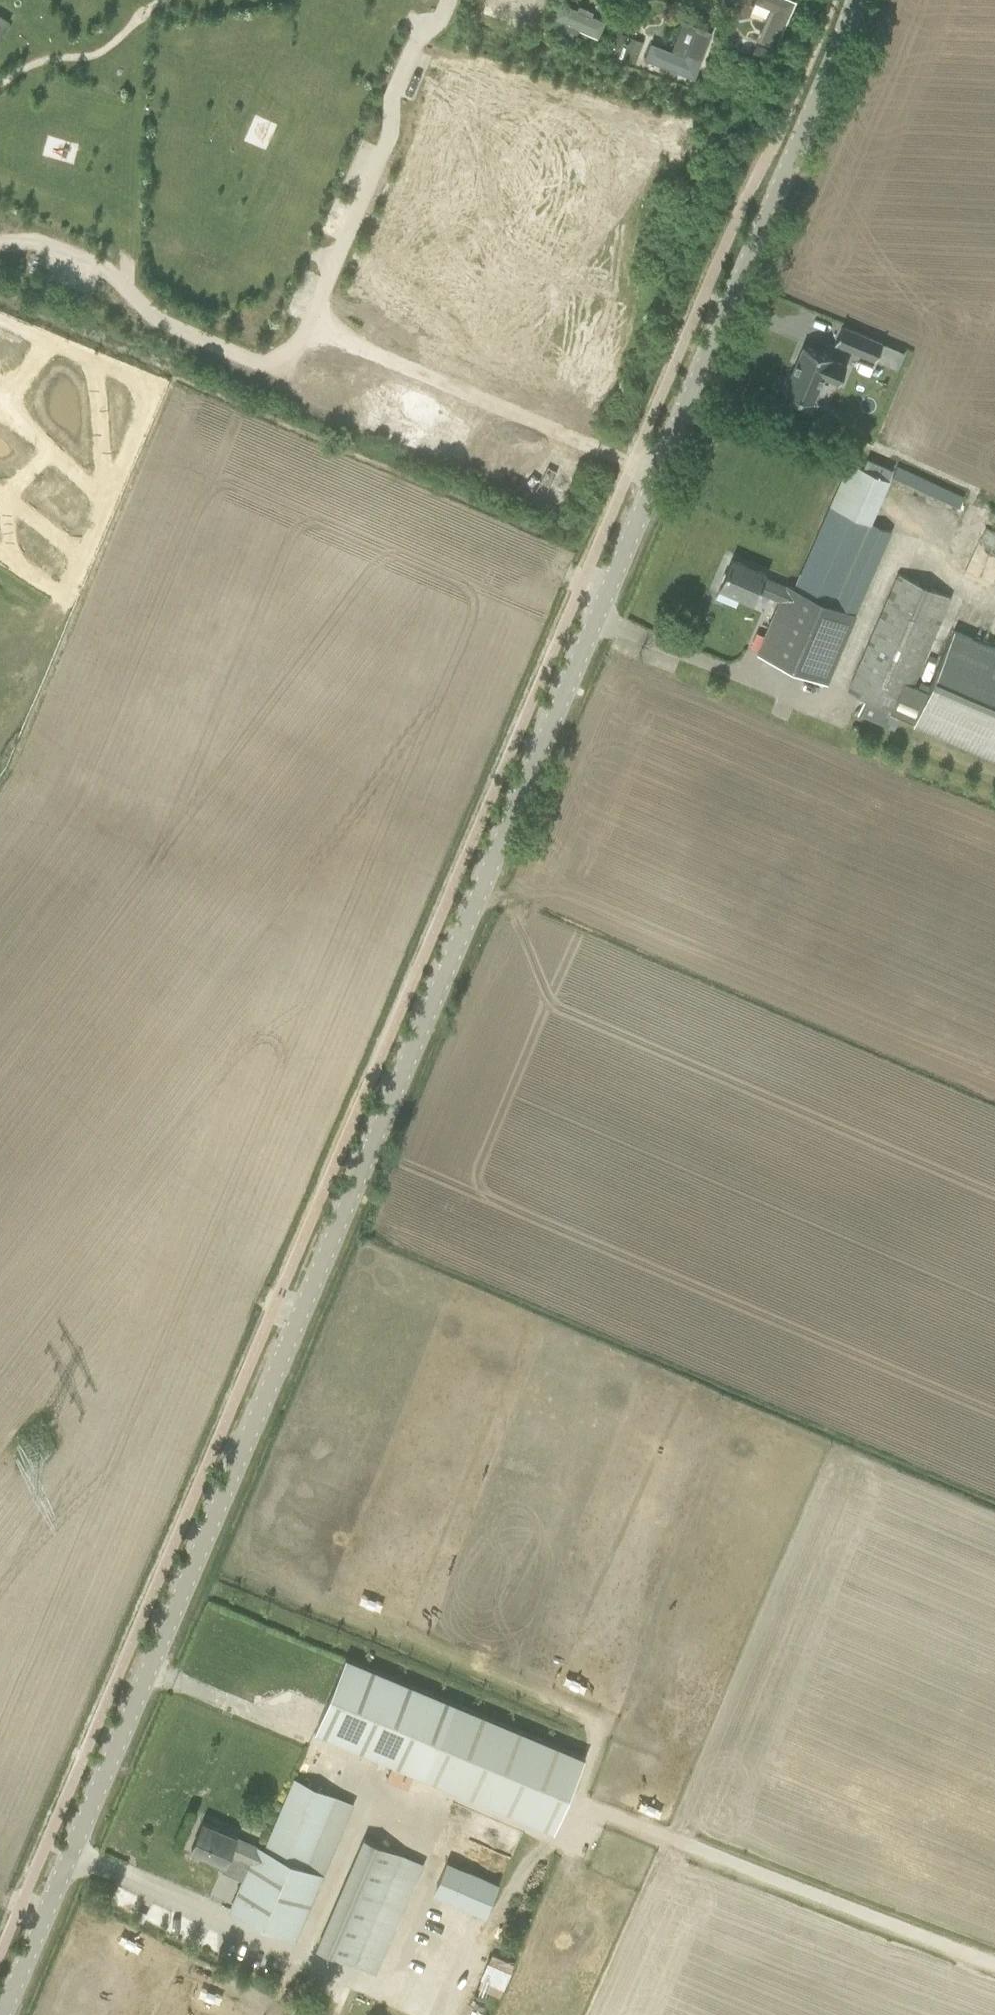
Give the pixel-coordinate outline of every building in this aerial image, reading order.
[(778,46),(798,0),(754,0),(753,2),(770,9),(758,38),(778,46)] [(485,1),(481,14),(494,18),(498,5),(485,1)] [(562,1),(552,27),(597,44),(607,18),(562,1)] [(13,17),(0,9),(0,38),(13,17)] [(684,19),(675,47),(651,40),(645,60),(699,76),(713,28),(684,19)] [(608,39),(603,53),(616,58),(625,34),(615,30),(612,40),(608,39)] [(629,36),(621,57),(634,62),(642,40),(629,36)] [(756,42),(750,56),(768,64),(774,50),(756,42)] [(841,324),(833,342),(874,359),(881,341),(841,324)] [(832,357),(803,345),(784,389),(813,401),(813,400),(811,399),(822,372),(838,379),(837,382),(838,383),(846,365),(831,359),(832,357)] [(872,574),(890,531),(829,504),(793,588),(786,585),(786,586),(764,577),(766,573),(732,559),(719,589),(753,603),(758,591),(780,600),(757,653),(828,683),(857,615),(834,605),(851,565),(872,574)] [(951,597),(896,574),(846,691),(864,698),(857,715),(894,731),(900,717),(914,722),(912,726),(994,761),(994,646),(954,629),(927,691),(913,685),(951,597)] [(585,1758),(456,1703),(345,1657),(314,1731),(425,1777),(554,1832),(585,1758)] [(311,1852),(335,1795),(295,1778),(265,1849),(258,1846),(257,1847),(235,1837),(236,1836),(202,1822),(191,1847),(225,1862),(229,1852),(251,1862),(230,1911),(297,1939),(324,1874),(322,1873),(327,1859),(311,1852)] [(375,1973),(423,1863),(363,1836),(315,1947),(375,1973)] [(499,1884),(446,1861),(432,1893),(485,1916),(499,1884)] [(483,1979),(509,1986),(516,1960),(490,1953),(483,1979)]
